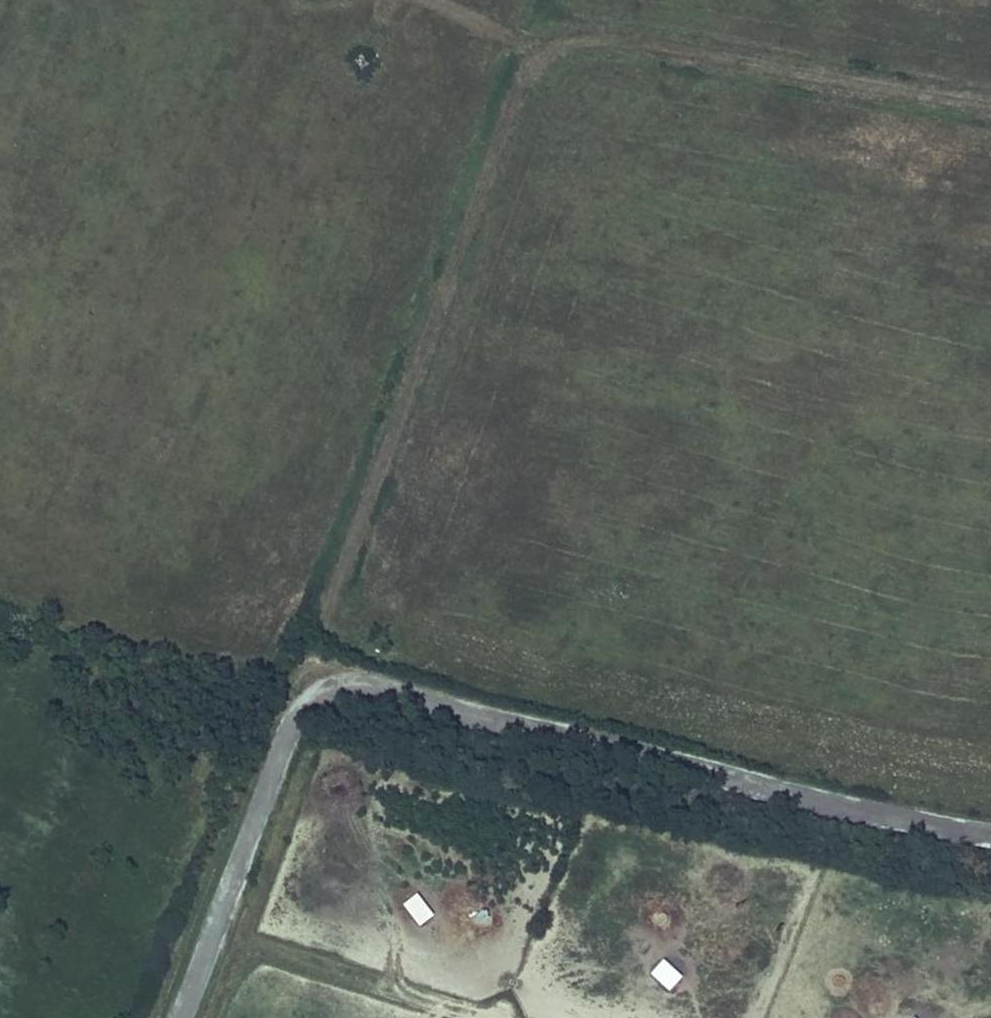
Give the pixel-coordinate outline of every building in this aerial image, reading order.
[(405,903),(419,926),(433,917),(419,894),(405,903)] [(671,994),(683,976),(661,962),(649,980),(671,994)]
